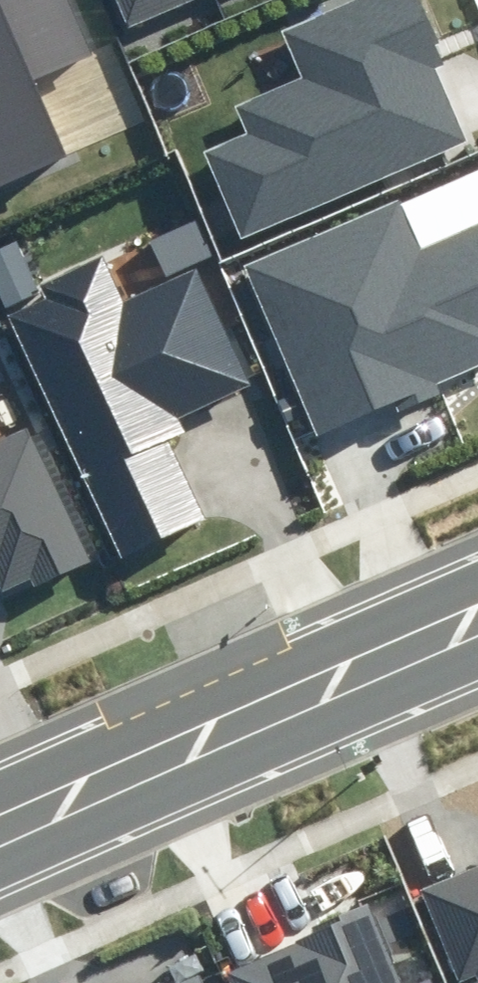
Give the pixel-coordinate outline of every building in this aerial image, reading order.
[(74,156),(41,81),(90,60),(64,0),(0,0),(0,187),(74,156)] [(128,22),(178,0),(119,0),(128,22)] [(417,0),(370,0),(293,32),(312,77),(241,107),(252,132),(205,152),(239,234),(466,139),(434,63),(442,59),(417,0)] [(243,266),(316,437),(477,368),(477,227),(421,251),(399,199),(243,266)] [(195,221),(150,240),(165,275),(210,257),(195,221)] [(0,248),(0,299),(3,307),(38,293),(16,241),(0,248)] [(49,299),(10,316),(120,561),(210,521),(174,439),(188,432),(179,414),(250,383),(201,272),(126,305),(106,260),(44,287),(49,299)] [(1,599),(86,562),(29,431),(0,444),(0,596),(1,599)] [(420,889),(459,981),(477,974),(477,976),(477,865),(420,889)] [(229,974),(233,982),(401,982),(369,906),(314,928),(316,933),(297,941),(299,945),(229,974)]
